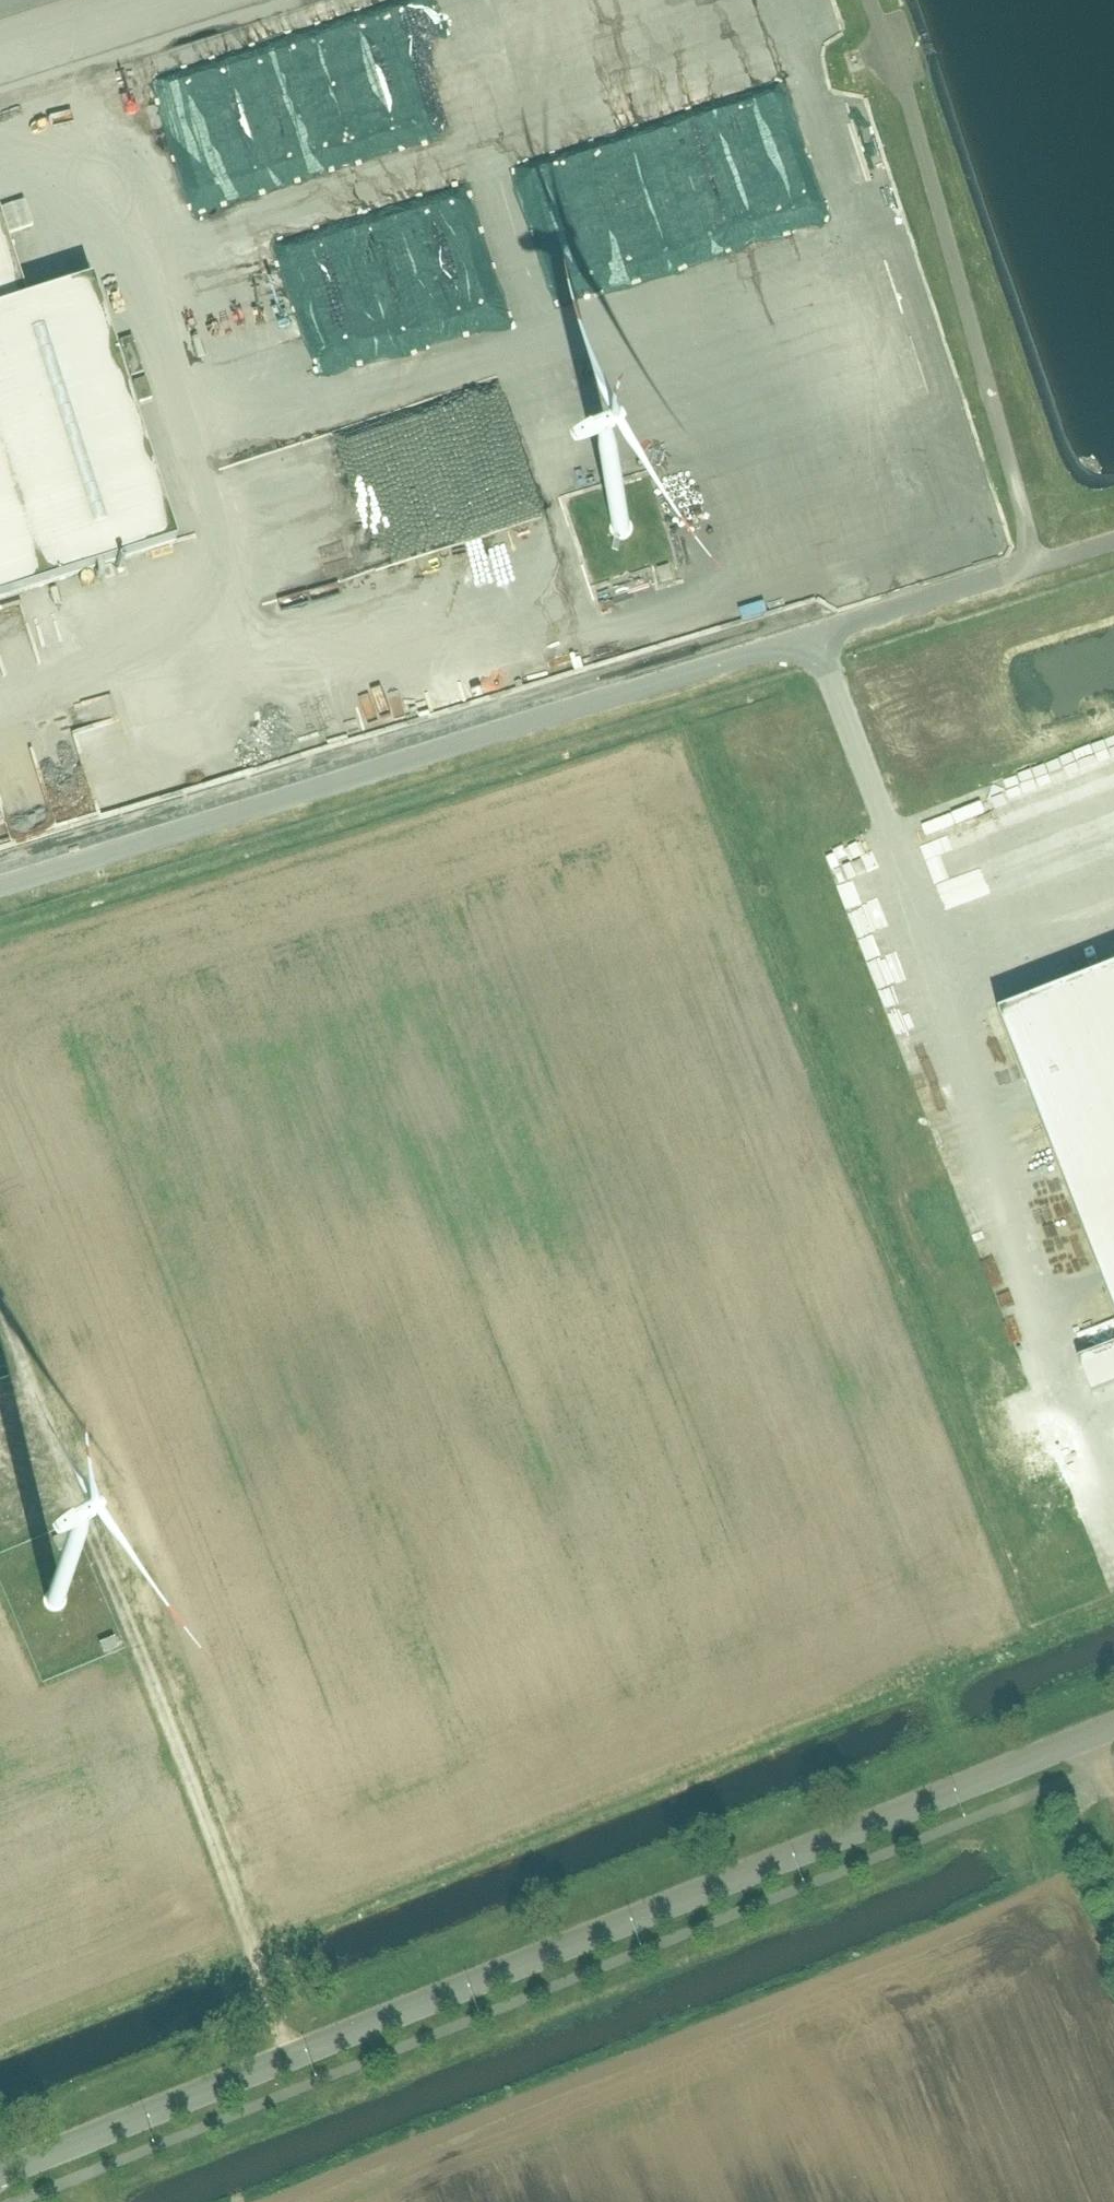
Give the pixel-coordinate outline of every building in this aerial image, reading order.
[(189,539),(104,282),(42,302),(16,223),(0,229),(0,601),(189,539)] [(1005,1013),(1113,1288),(1113,970),(1005,1013)]
